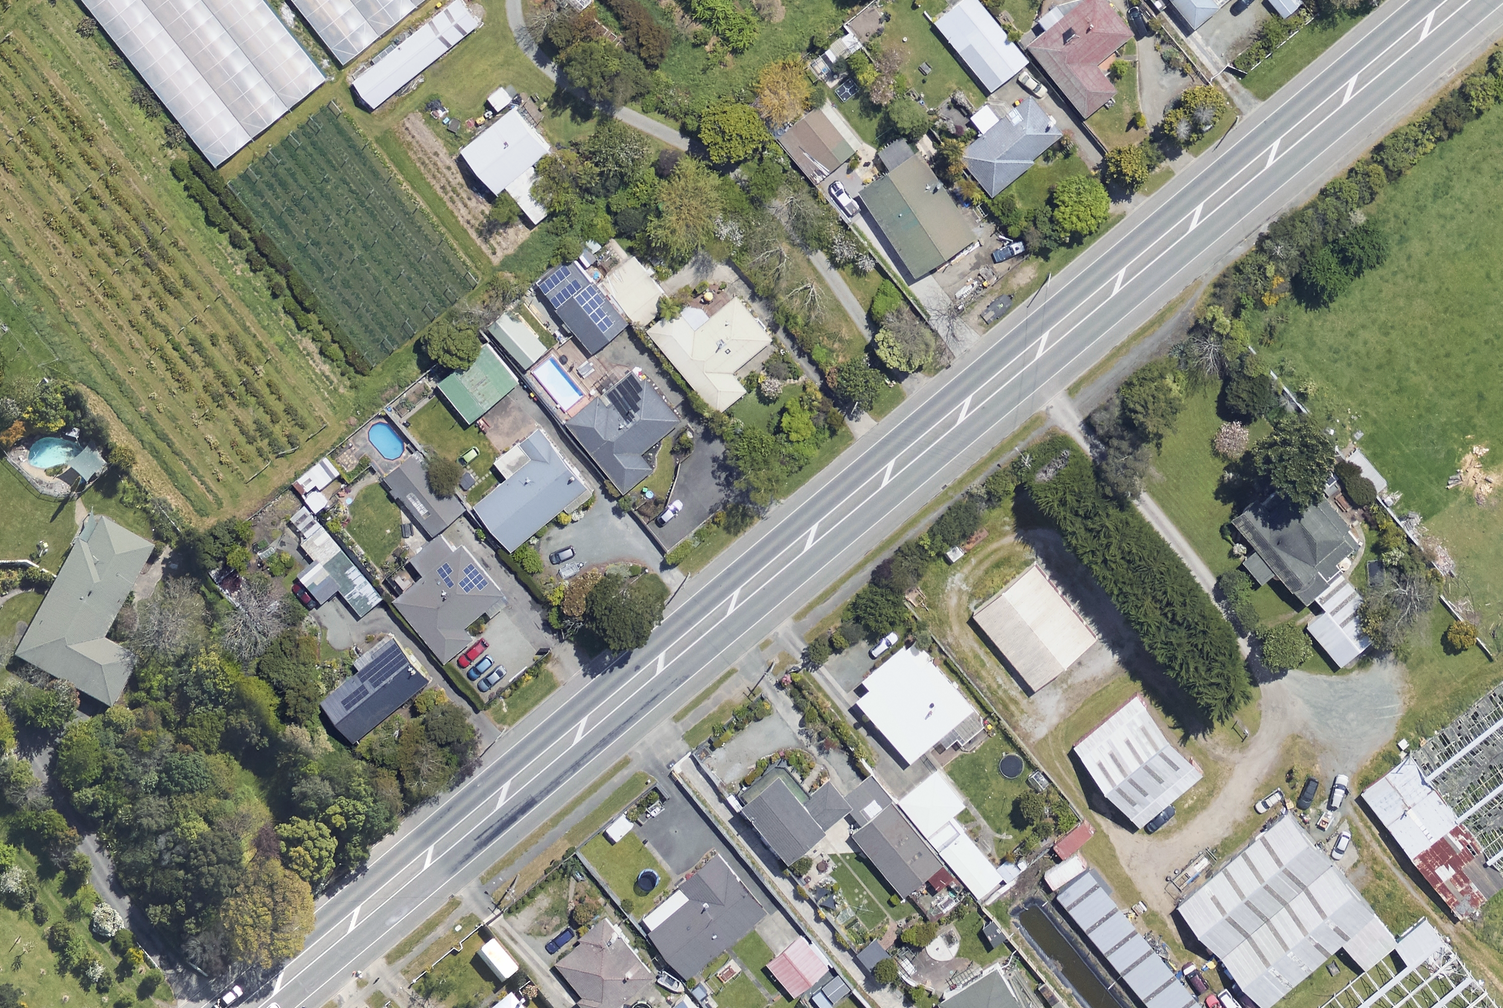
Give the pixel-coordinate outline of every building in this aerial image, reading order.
[(267,0),(84,0),(199,139),(220,164),(328,75),(267,0)] [(342,64),(421,0),(290,0),(342,64)] [(460,0),(450,0),(354,82),(376,109),(478,22),(460,0)] [(1027,60),(978,0),(957,0),(933,20),(959,52),(955,56),(987,94),(1027,60)] [(1104,0),(1083,0),(1069,12),(1061,2),(1038,20),(1047,30),(1027,46),(1085,116),(1115,91),(1094,65),(1132,34),(1104,0)] [(1195,27),(1226,0),(1172,0),(1195,27)] [(1030,158),(1061,134),(1032,96),(1000,120),(987,103),(970,116),(984,134),(960,153),(992,194),(1034,162),(1030,158)] [(556,156),(514,106),(462,150),(497,192),(505,185),(537,222),(560,202),(536,173),(556,156)] [(853,153),(816,107),(777,138),(814,185),(853,153)] [(974,238),(916,148),(860,184),(919,274),(974,238)] [(631,318),(573,253),(534,288),(593,352),(631,318)] [(772,337),(735,294),(695,329),(680,312),(652,335),(719,413),(747,389),(732,372),(772,337)] [(519,379),(485,341),(437,382),(471,421),(519,379)] [(645,449),(682,418),(639,367),(570,425),(626,492),(658,465),(645,449)] [(535,456),(478,505),(515,549),(590,485),(540,425),(522,441),(535,456)] [(462,509),(413,451),(386,474),(436,532),(462,509)] [(1316,567),(1325,579),(1341,567),(1336,560),(1358,544),(1318,492),(1304,474),(1271,499),(1263,505),(1258,499),(1234,517),(1258,549),(1238,565),(1255,586),(1278,568),(1292,585),(1316,567)] [(8,647),(10,663),(104,713),(133,658),(101,641),(151,548),(88,515),(36,614),(21,621),(13,631),(8,647)] [(521,581),(468,516),(407,565),(421,581),(399,599),(448,660),(476,637),(466,625),(487,607),(494,616),(511,602),(505,594),(521,581)] [(381,598),(338,544),(300,575),(321,602),(341,587),(362,613),(381,598)] [(1095,638),(1033,563),(972,614),(1034,688),(1095,638)] [(1388,625),(1342,572),(1313,596),(1323,608),(1305,623),(1341,665),(1388,625)] [(427,677),(395,638),(321,699),(353,738),(427,677)] [(920,666),(903,645),(864,678),(871,686),(857,698),(910,761),(973,708),(930,657),(920,666)] [(1459,921),(1502,886),(1502,870),(1502,869),(1502,868),(1502,678),(1357,793),(1363,800),(1459,921)] [(1201,773),(1134,694),(1072,746),(1138,826),(1201,773)] [(994,866),(952,814),(966,802),(938,768),(895,802),(873,774),(845,797),(867,823),(854,834),(903,894),(928,874),(942,893),(961,877),(977,897),(1002,876),(994,866)] [(800,797),(780,772),(743,801),(790,858),(852,808),(826,776),(800,797)] [(1221,956),(1330,864),(1286,811),(1177,904),(1221,956)] [(1093,830),(1081,817),(1059,837),(1070,850),(1093,830)] [(767,908),(716,850),(640,918),(691,975),(767,908)] [(1085,865),(1076,851),(1050,866),(1059,881),(1085,865)] [(994,866),(1002,876),(1008,884),(1023,872),(1009,854),(994,866)] [(1056,896),(1152,1007),(1216,1007),(1093,864),(1056,896)] [(1330,864),(1221,956),(1263,1006),(1342,940),(1364,966),(1395,940),(1350,887),(1330,864)] [(605,914),(549,959),(588,1007),(612,1007),(654,975),(605,914)] [(1426,916),(1313,1007),(1501,1007),(1426,916)] [(873,933),(854,951),(878,977),(897,959),(873,933)] [(830,965),(804,934),(770,962),(796,993),(830,965)] [(1000,963),(943,996),(950,1007),(1026,1007),(1000,963)] [(838,969),(820,984),(837,1006),(856,991),(838,969)] [(681,996),(666,1007),(691,1007),(681,996)] [(504,1000),(494,1007),(511,1007),(504,1000)]
